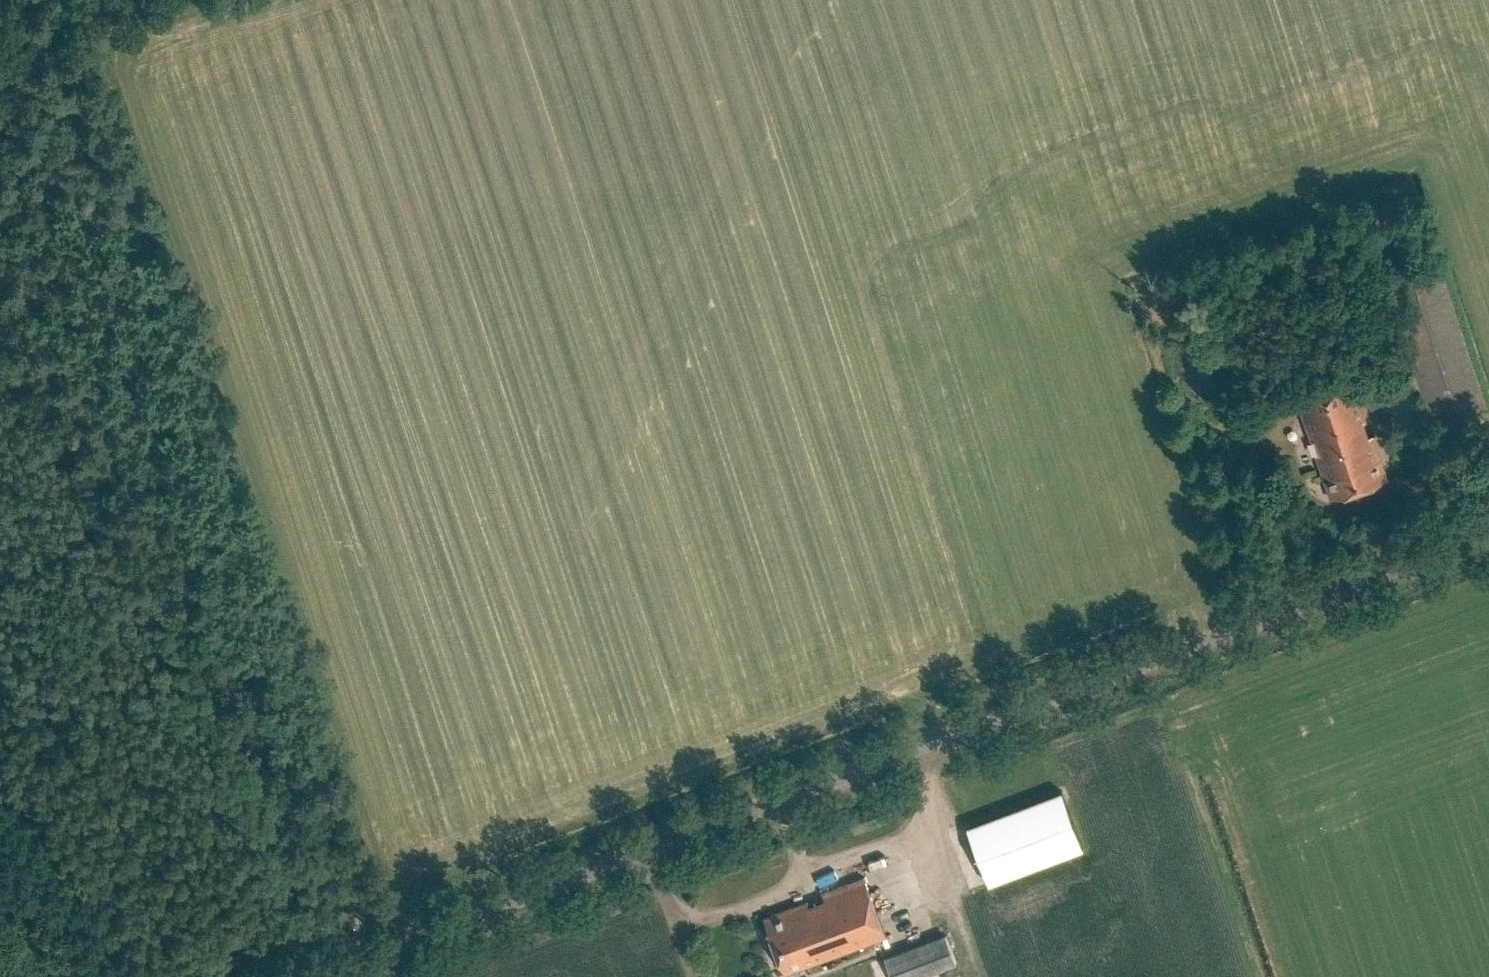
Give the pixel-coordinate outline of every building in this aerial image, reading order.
[(1356,375),(1296,396),(1331,498),(1388,479),(1373,435),(1368,436),(1363,421),(1370,418),(1356,375)] [(1062,790),(965,825),(986,884),(1083,848),(1062,790)] [(865,876),(822,892),(823,895),(765,916),(786,972),(887,935),(865,876)] [(894,976),(924,976),(957,963),(945,933),(885,957),(894,976)]
